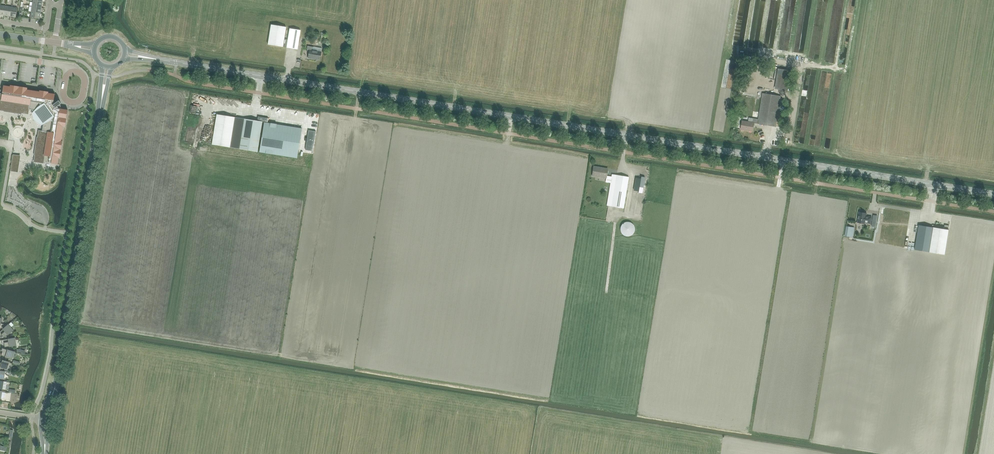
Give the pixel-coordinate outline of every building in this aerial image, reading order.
[(290,28),(288,40),(284,39),(286,27),(271,25),(268,45),(287,47),(287,48),(297,49),(300,30),(290,28)] [(311,57),(311,59),(320,60),(321,52),(313,51),(313,47),(307,46),(307,52),(309,52),(308,56),(311,57)] [(788,91),(791,71),(778,69),(775,89),(788,91)] [(61,109),(61,108),(61,107),(60,105),(61,104),(59,100),(58,101),(57,101),(56,100),(55,100),(54,100),(55,94),(48,93),(49,92),(40,90),(39,92),(27,90),(28,88),(10,85),(10,86),(4,85),(2,94),(0,94),(0,109),(4,109),(4,110),(22,113),(22,112),(29,113),(29,109),(32,110),(33,112),(33,113),(41,125),(42,124),(43,125),(42,131),(40,131),(39,137),(36,155),(36,156),(35,162),(44,163),(44,162),(57,164),(58,158),(60,158),(62,141),(61,141),(63,127),(65,127),(68,110),(61,109)] [(743,121),(741,130),(753,132),(754,123),(776,126),(781,96),(762,93),(758,119),(753,118),(749,117),(748,122),(743,121)] [(262,122),(244,119),(217,115),(212,144),(258,151),(262,122)] [(259,152),(296,158),(301,129),(264,122),(259,152)] [(305,150),(313,151),(316,132),(308,130),(305,150)] [(11,171),(18,172),(20,156),(13,155),(12,162),(12,165),(11,168),(11,170),(11,171)] [(594,166),(592,176),(606,179),(605,182),(611,183),(612,177),(607,176),(608,170),(602,169),(602,168),(594,166)] [(611,183),(607,206),(623,208),(629,177),(612,174),(612,177),(611,183)] [(636,178),(634,190),(639,191),(638,193),(642,193),(645,178),(641,177),(641,179),(636,178)] [(872,217),(868,217),(866,217),(867,213),(865,213),(865,212),(864,212),(862,212),(861,212),(860,212),(859,212),(858,222),(865,224),(865,223),(870,224),(872,217)] [(633,224),(632,224),(632,223),(631,223),(630,222),(629,222),(628,222),(627,222),(626,222),(625,222),(624,223),(623,223),(623,224),(622,224),(622,225),(621,226),(621,227),(620,228),(620,229),(620,230),(620,231),(621,231),(621,232),(621,233),(622,234),(623,235),(624,236),(625,236),(626,236),(627,236),(628,236),(629,236),(630,236),(631,235),(632,235),(633,234),(634,233),(634,232),(634,231),(635,231),(635,230),(635,229),(635,228),(634,227),(634,226),(633,225),(633,224)] [(930,252),(934,225),(932,225),(932,227),(919,225),(915,250),(930,252)] [(940,226),(934,225),(930,252),(945,255),(949,230),(940,228),(940,226)] [(13,330),(8,325),(0,332),(0,336),(2,334),(4,338),(13,330)] [(16,345),(15,338),(2,340),(2,343),(4,343),(5,347),(8,346),(16,345)] [(1,355),(12,359),(14,352),(1,348),(0,351),(2,351),(1,355)] [(2,367),(7,369),(9,362),(0,359),(0,371),(1,371),(2,367)]
